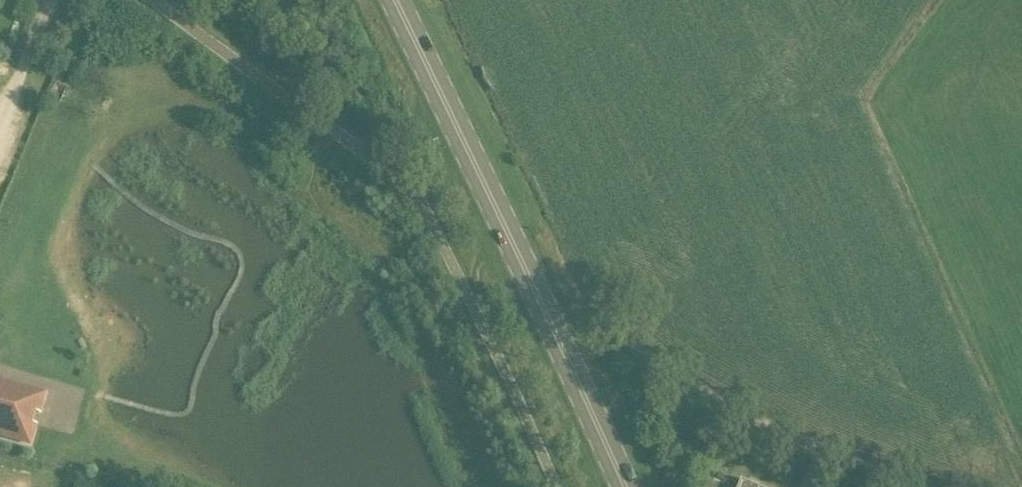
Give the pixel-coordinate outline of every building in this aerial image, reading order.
[(34,425),(26,422),(30,411),(38,413),(43,394),(0,382),(0,436),(29,444),(34,425)]
